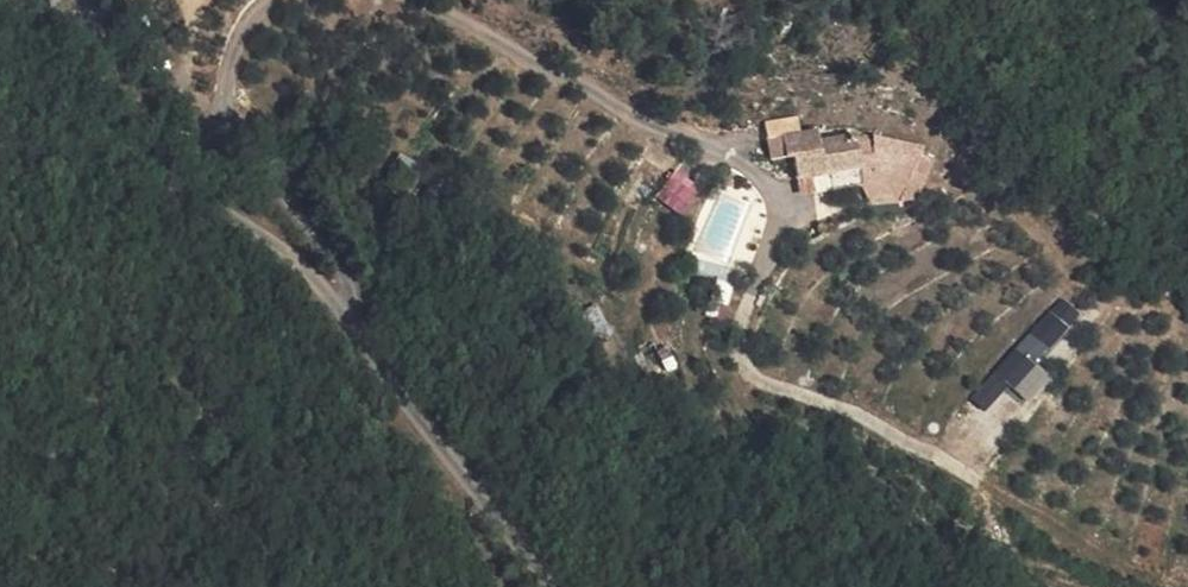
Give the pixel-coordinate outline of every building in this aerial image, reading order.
[(864,127),(861,111),(826,116),(828,133),(864,127)] [(900,123),(896,121),(864,127),(828,133),(830,144),(832,160),(833,164),(871,158),(868,141),(903,136),(900,123)] [(770,156),(817,165),(832,160),(830,144),(811,144),(814,129),(777,122),(770,156)] [(921,150),(904,152),(903,136),(868,141),(871,158),(892,155),(894,173),(923,169),(921,150)] [(678,213),(699,192),(678,172),(657,193),(678,213)] [(1051,376),(1037,362),(1081,317),(1061,298),(968,396),(984,411),(1009,385),(1026,402),(1051,376)]
